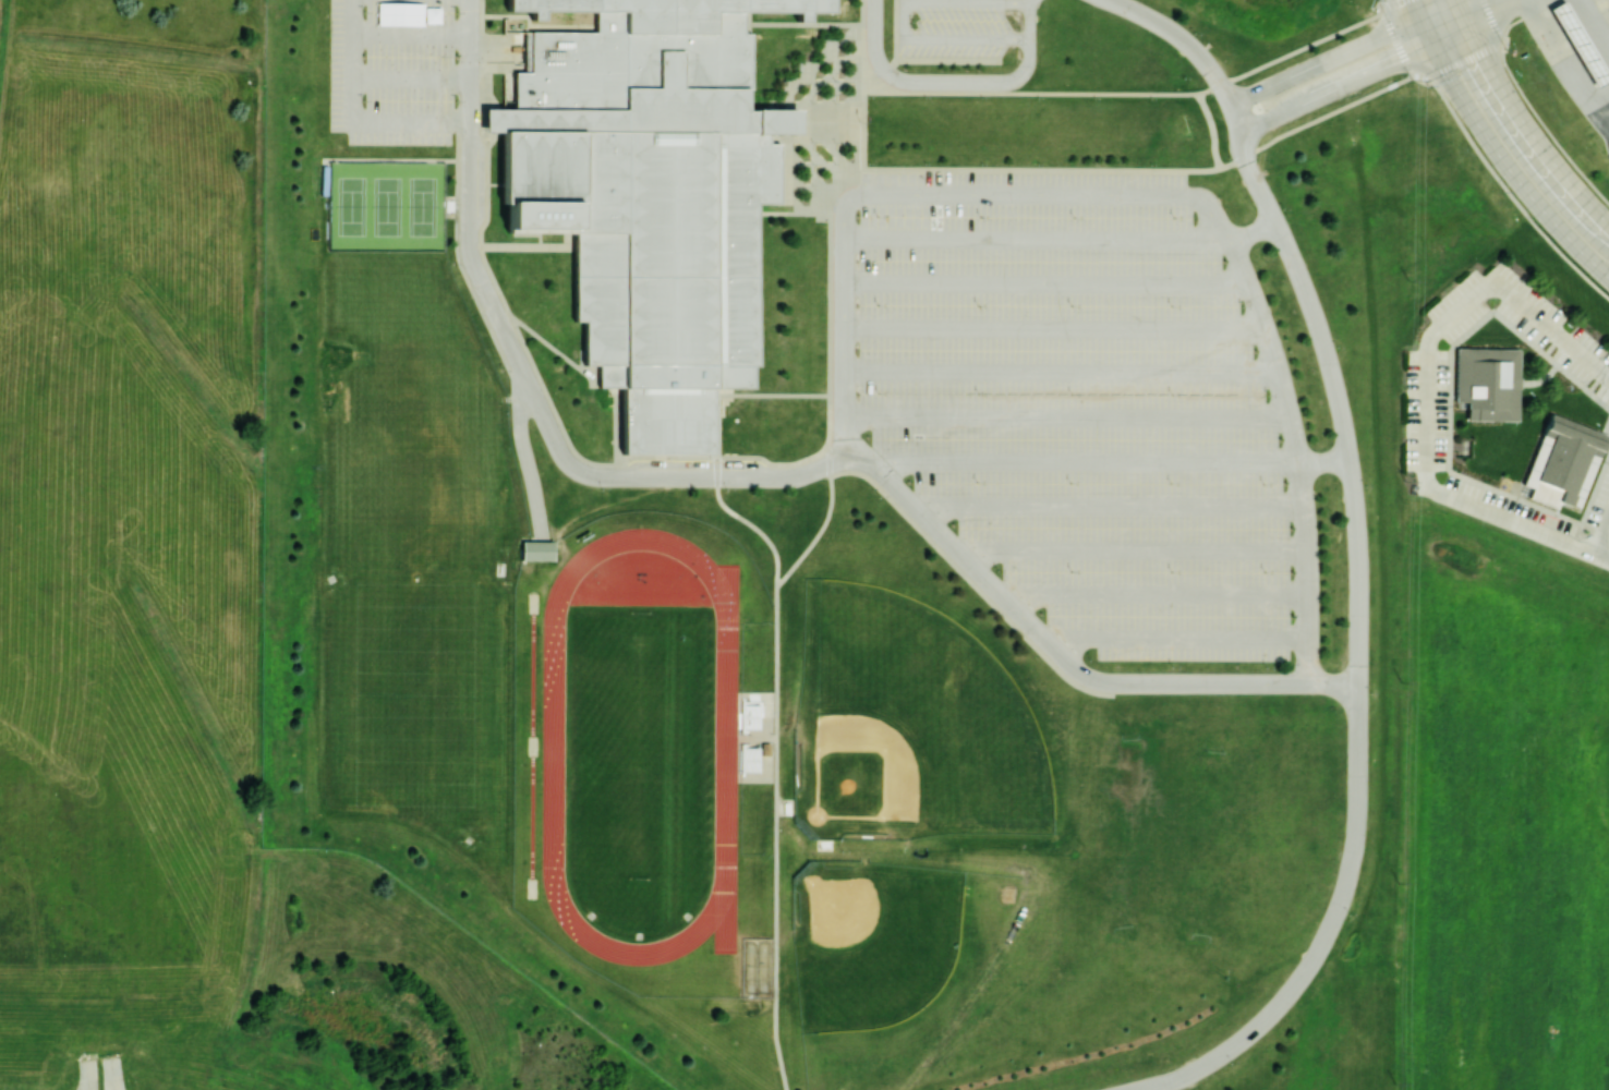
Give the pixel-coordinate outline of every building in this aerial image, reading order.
[(512,12),(533,12),(533,24),(546,24),(546,12),(596,12),(596,34),(533,34),(533,74),(517,74),(517,110),(504,110),(486,110),(485,134),(506,135),(506,204),(516,204),(515,232),(576,232),(576,323),(586,323),(586,367),(600,367),(600,389),(625,389),(625,456),(716,456),(716,390),(753,390),(753,368),(759,368),(757,205),(782,205),(782,147),(770,147),(769,134),(803,134),(802,111),(752,111),(752,37),(743,37),(743,13),(800,13),(800,24),(813,24),(813,13),(837,13),(837,0),(512,0),(512,12)] [(1593,88),(1608,80),(1564,0),(1563,0),(1549,8),(1593,88)] [(1456,349),(1522,351),(1520,424),(1471,422),(1471,403),(1454,402),(1456,349)] [(1525,487),(1534,491),(1531,500),(1558,511),(1562,499),(1584,508),(1608,440),(1608,437),(1551,415),(1525,487)] [(515,541),(516,561),(520,561),(548,561),(548,540),(529,540),(515,541)] [(740,701),(740,728),(755,729),(757,701),(740,701)] [(759,742),(759,755),(769,755),(769,742),(759,742)] [(742,747),(742,771),(758,772),(758,747),(742,747)]
